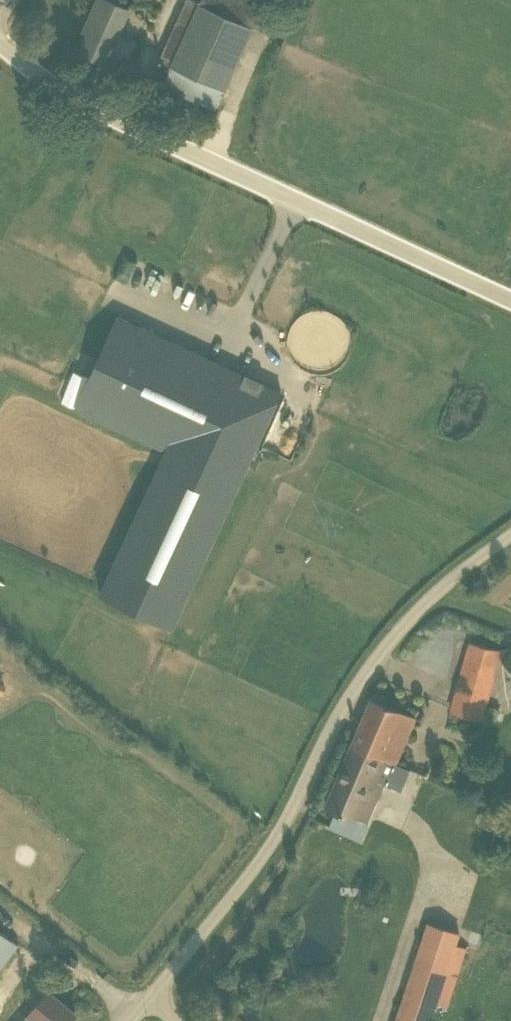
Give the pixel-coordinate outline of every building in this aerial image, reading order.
[(130,7),(113,0),(98,0),(87,23),(93,26),(82,51),(106,61),(106,60),(124,68),(136,40),(118,32),(130,7)] [(171,65),(163,83),(217,107),(253,25),(197,0),(186,0),(159,59),(171,65)] [(155,333),(121,405),(212,447),(137,610),(210,644),(318,408),(155,333)] [(451,708),(482,717),(501,649),(471,641),(451,708)] [(353,743),(391,759),(396,761),(415,717),(373,699),(353,743)] [(364,821),(382,780),(402,789),(410,768),(396,761),(391,759),(353,743),(327,805),(364,821)] [(461,932),(430,922),(397,1020),(431,1020),(461,932)] [(19,945),(0,930),(0,969),(19,945)] [(23,1020),(68,1020),(76,1011),(49,989),(23,1020)]
